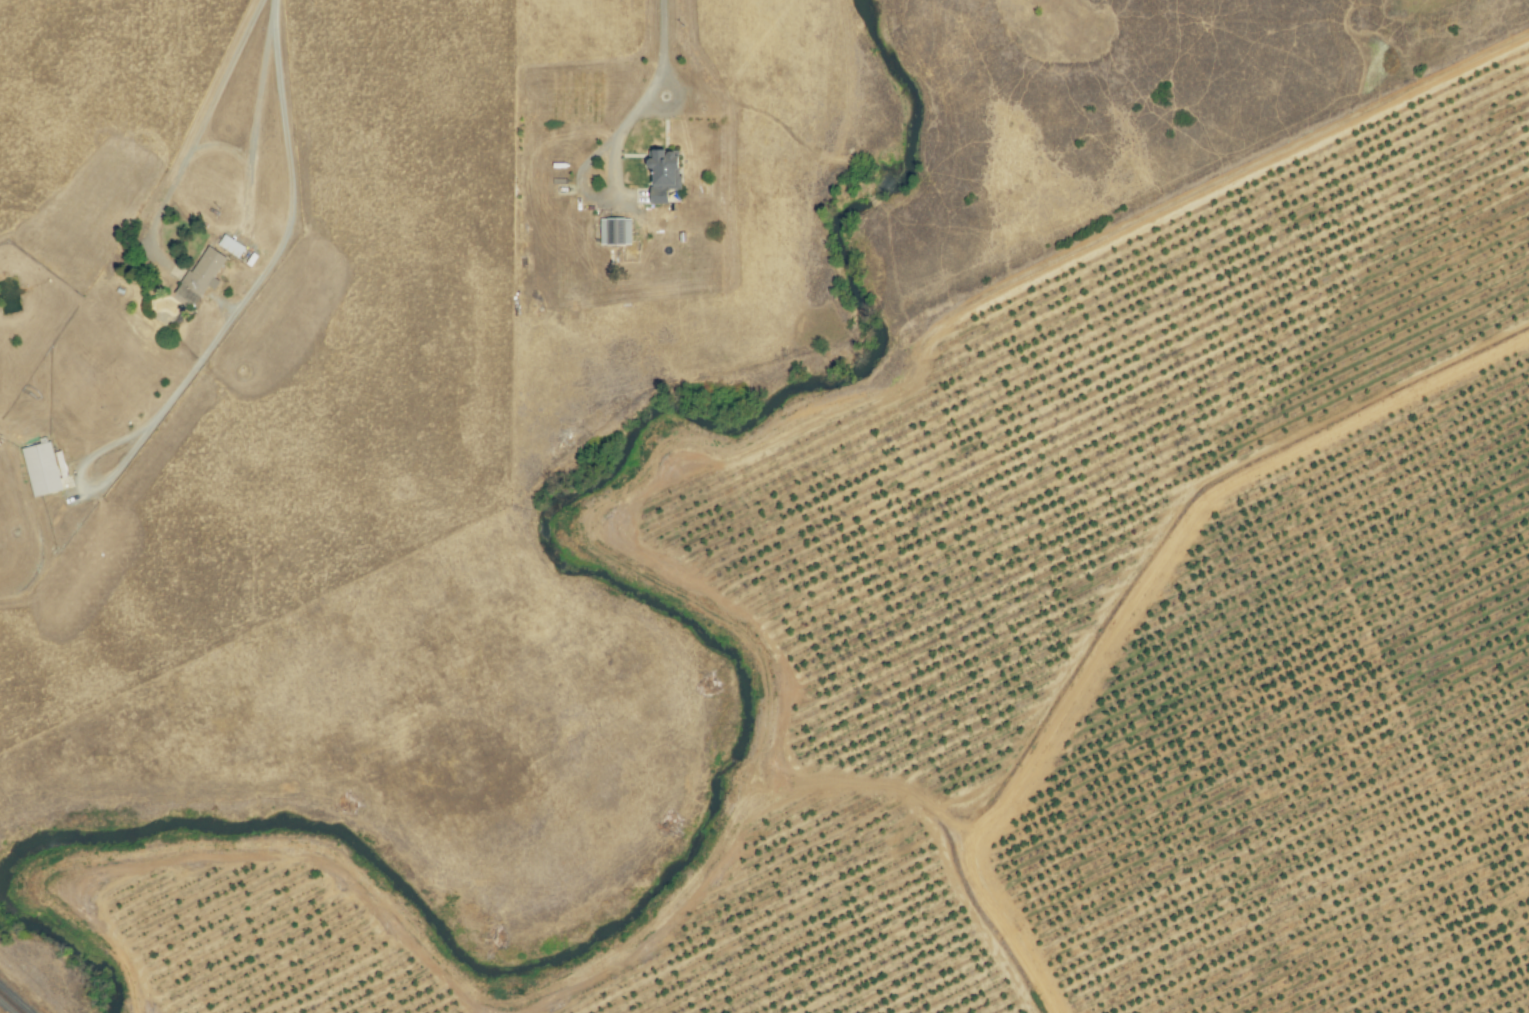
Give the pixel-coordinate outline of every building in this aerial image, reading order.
[(653,203),(670,204),(670,189),(681,189),(682,150),(654,150),(654,159),(649,158),(649,170),(654,170),(653,203)] [(632,218),(601,218),(601,244),(632,245),(632,218)] [(228,257),(208,245),(178,294),(187,300),(193,290),(203,296),(210,286),(216,289),(221,281),(216,277),(228,257)] [(23,448),(33,497),(64,491),(61,478),(68,477),(62,451),(54,452),(52,442),(23,448)]
